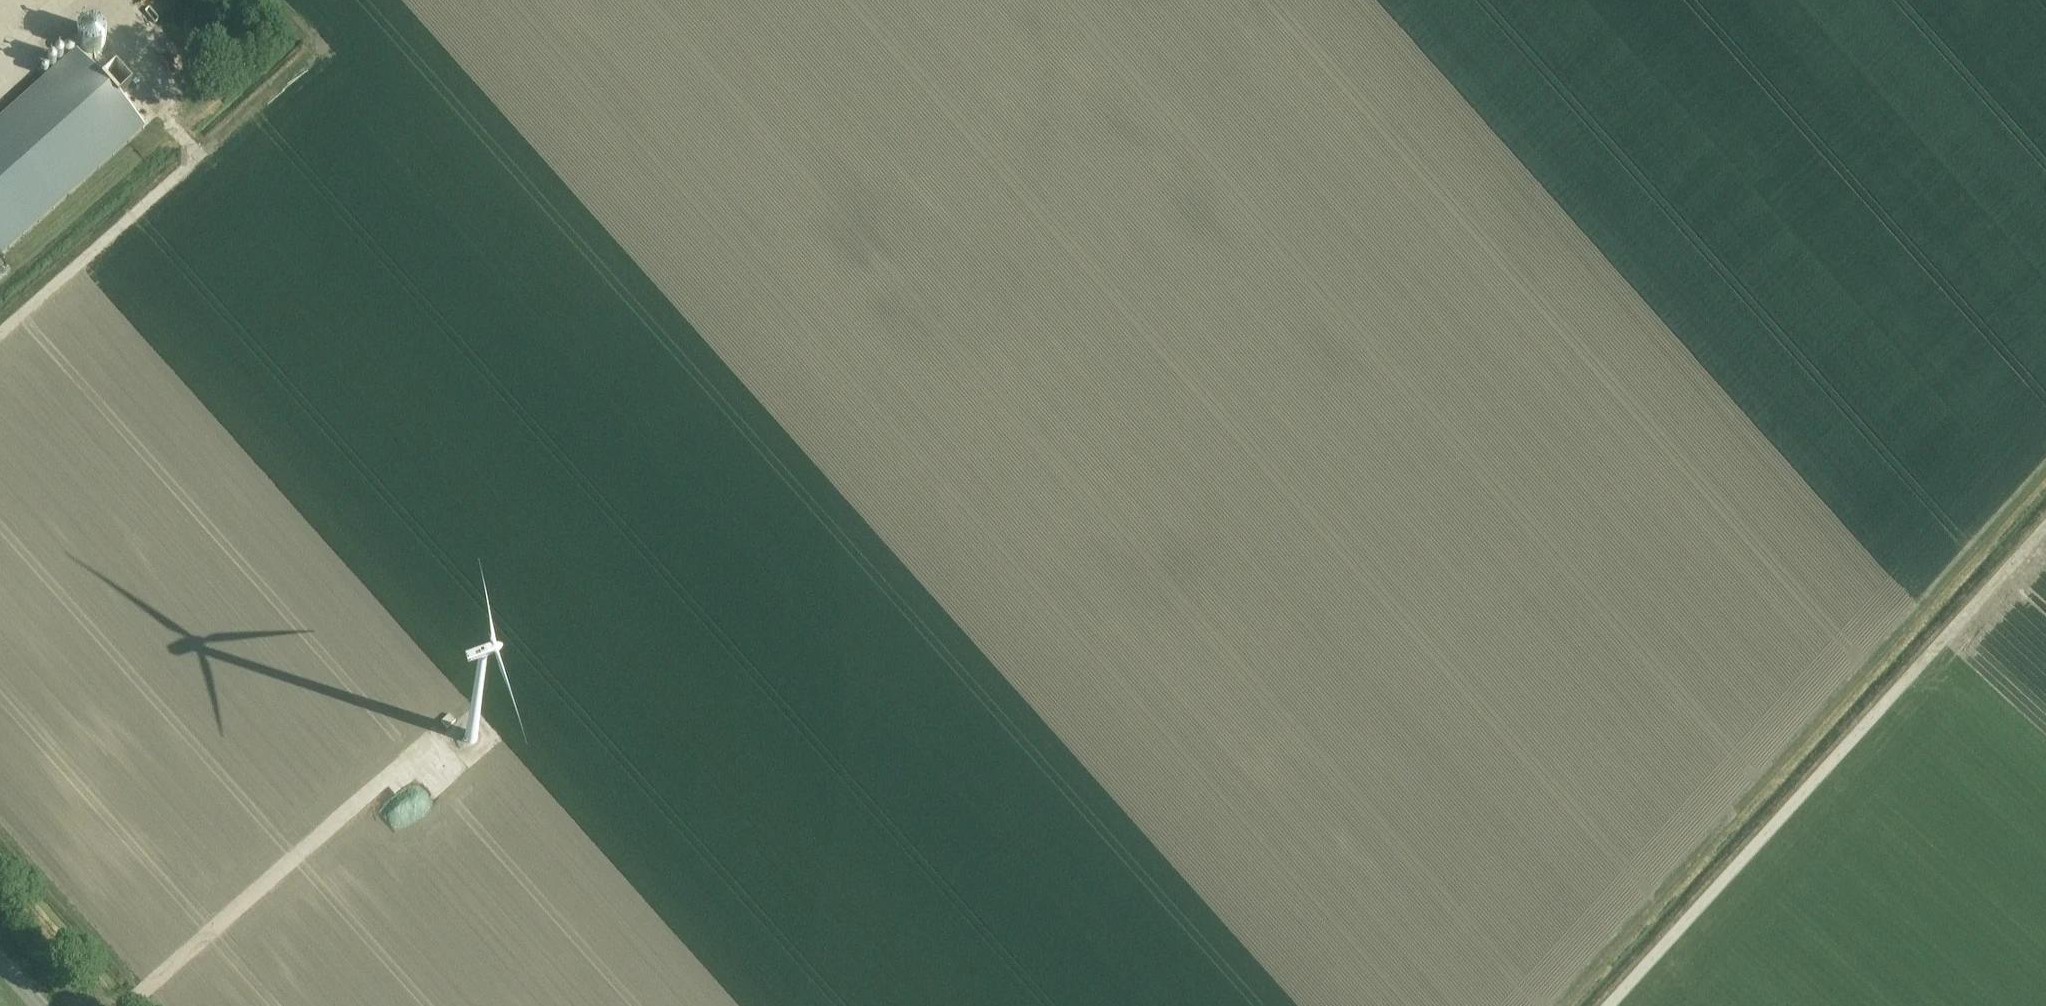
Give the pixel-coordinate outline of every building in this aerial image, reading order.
[(93,26),(92,26),(90,26),(87,27),(85,29),(83,30),(81,32),(80,34),(79,37),(79,38),(79,41),(79,43),(80,45),(81,47),(82,49),(85,51),(87,52),(89,53),(91,53),(94,53),(96,53),(98,52),(100,51),(102,49),(103,47),(104,46),(105,43),(106,41),(105,38),(105,36),(104,34),(103,32),(101,30),(99,28),(96,27),(93,26)] [(131,86),(115,68),(101,80),(76,52),(0,119),(0,256),(143,128),(118,99),(131,86)]
